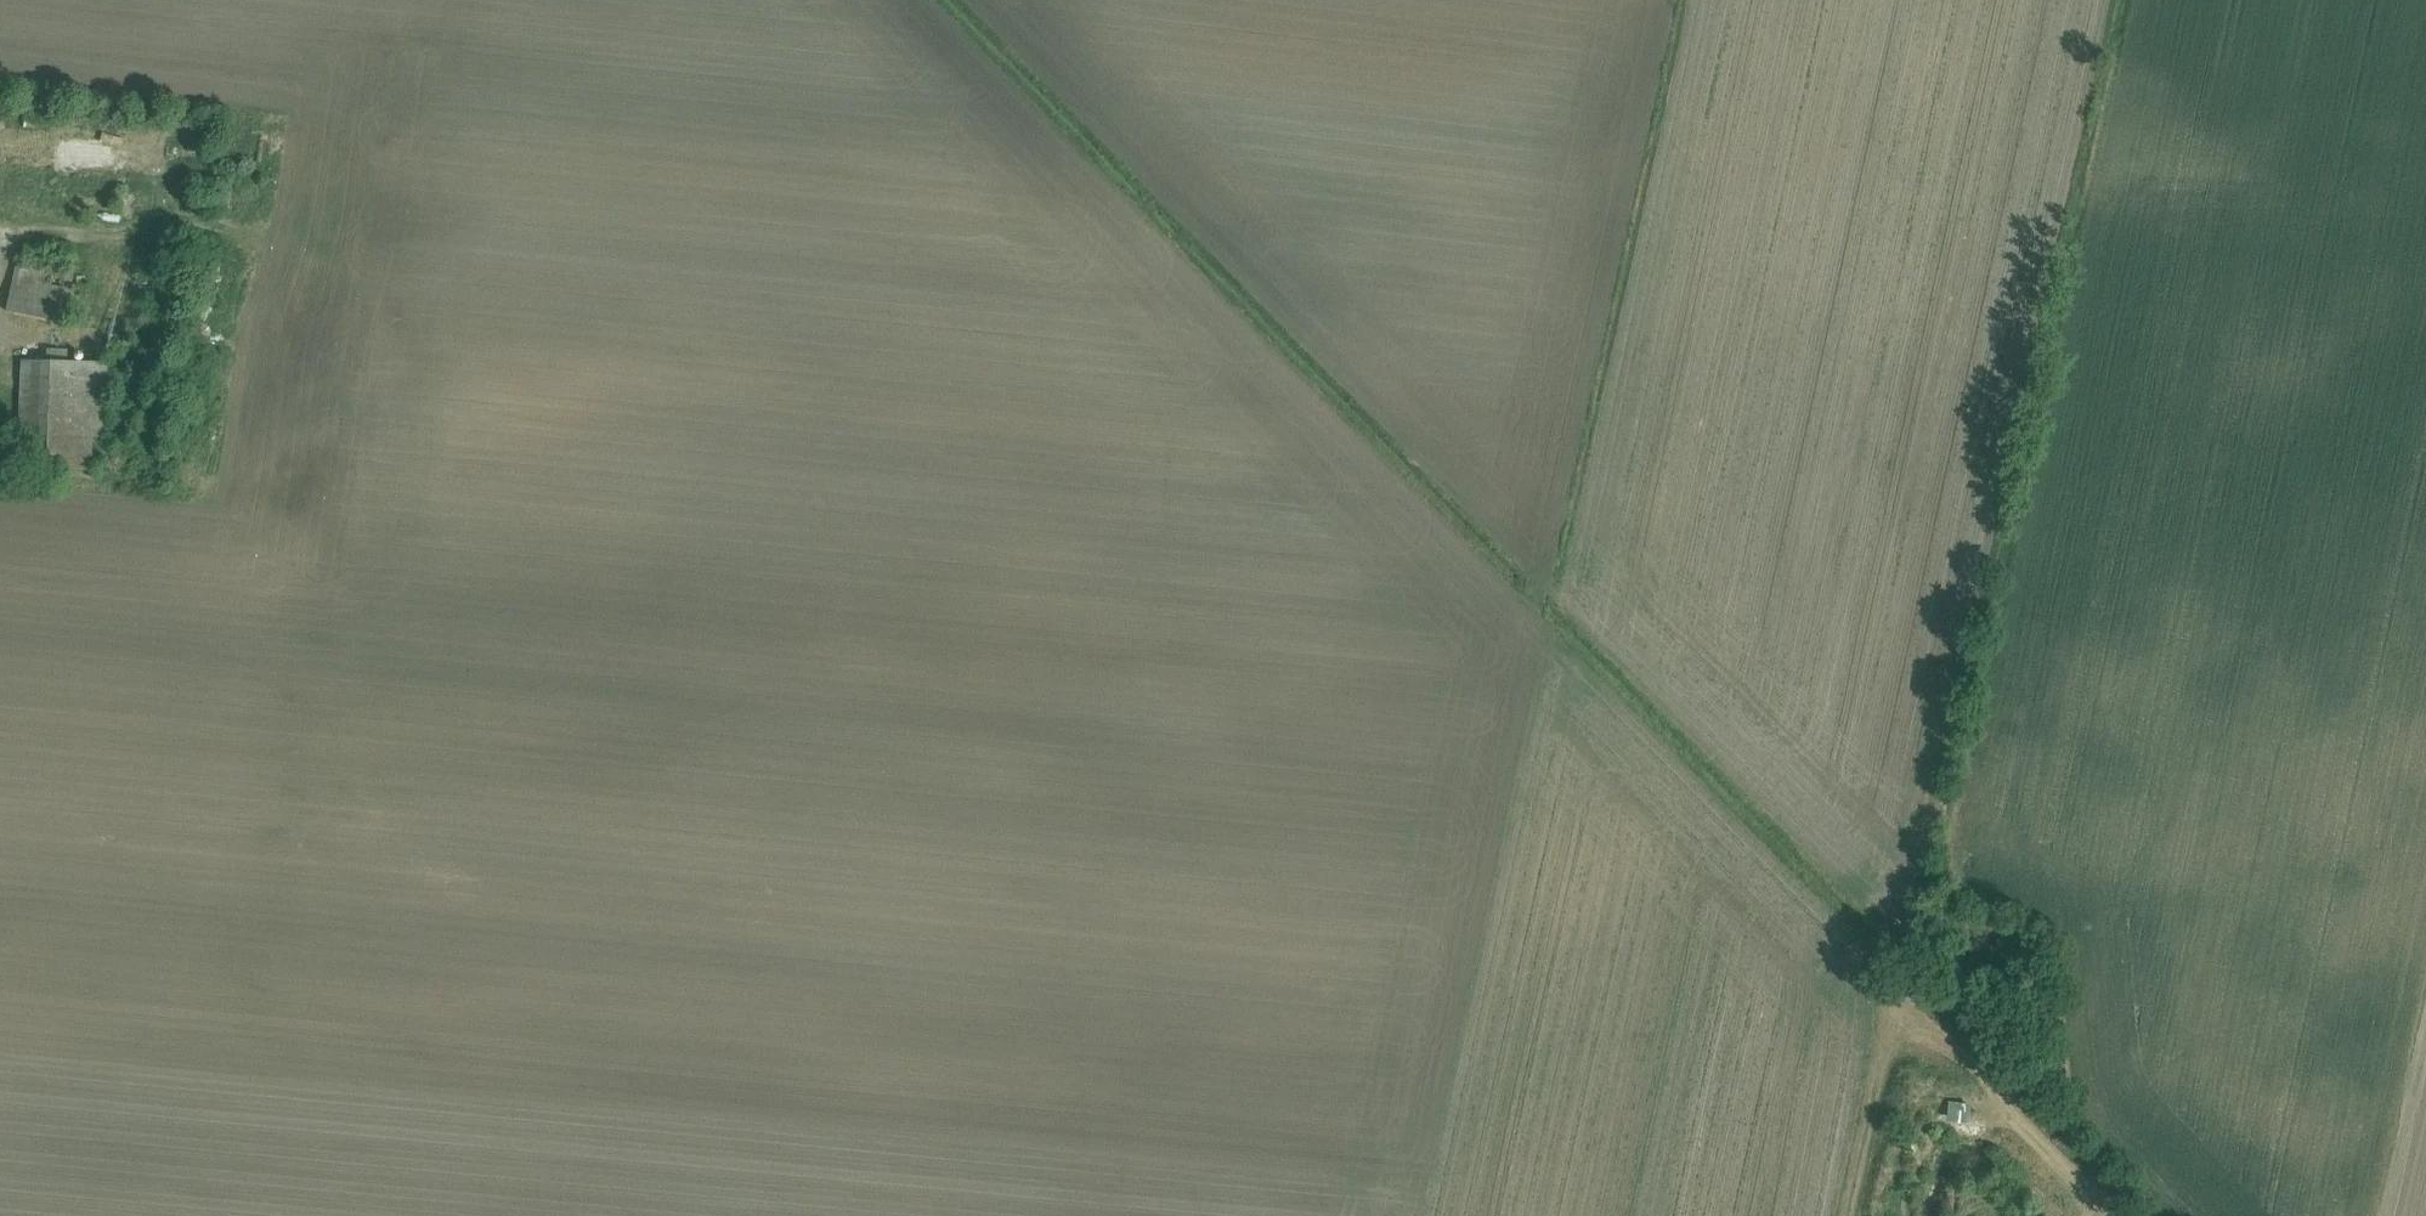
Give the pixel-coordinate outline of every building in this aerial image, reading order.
[(111,364),(19,361),(17,436),(109,438),(111,364)]
